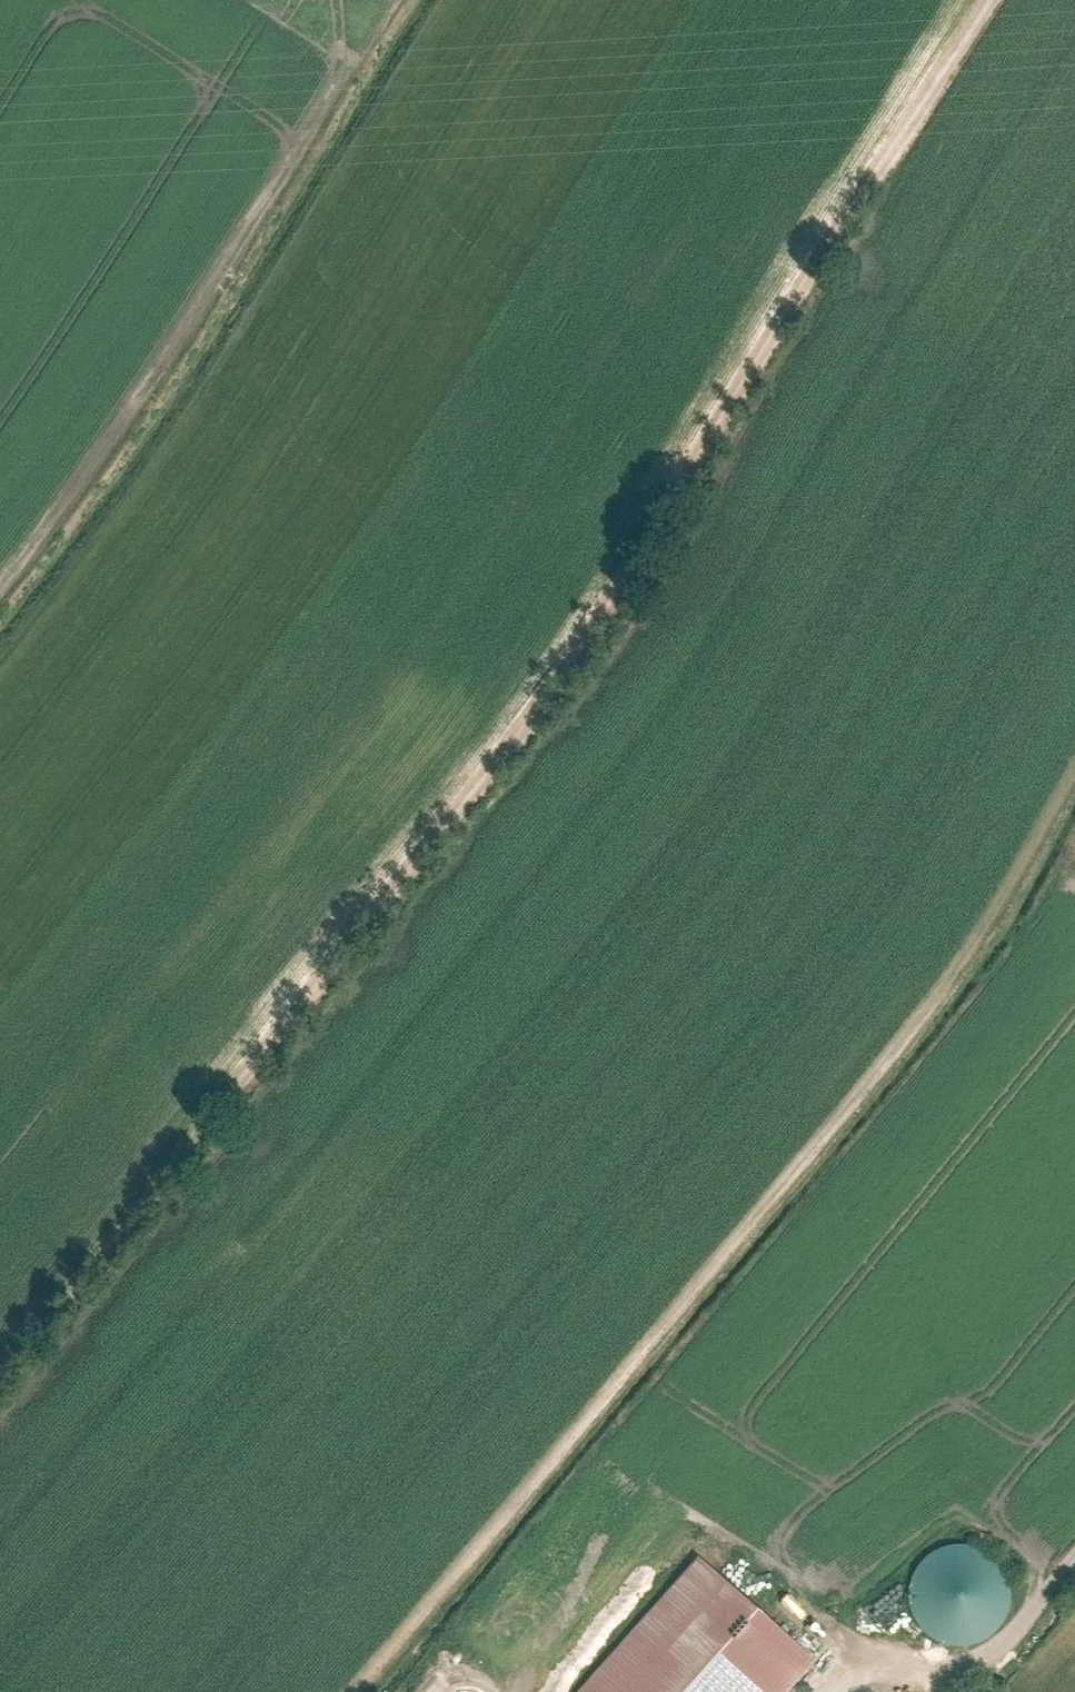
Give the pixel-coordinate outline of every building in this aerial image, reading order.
[(1011,1611),(1013,1593),(1010,1575),(1000,1560),(986,1549),(970,1543),(952,1542),(935,1548),(921,1559),(911,1575),(907,1592),(909,1610),(916,1625),(928,1637),(943,1645),(959,1648),(975,1645),(990,1638),(1002,1627),(1011,1611)] [(699,1554),(575,1691),(793,1691),(820,1662),(699,1554)]
